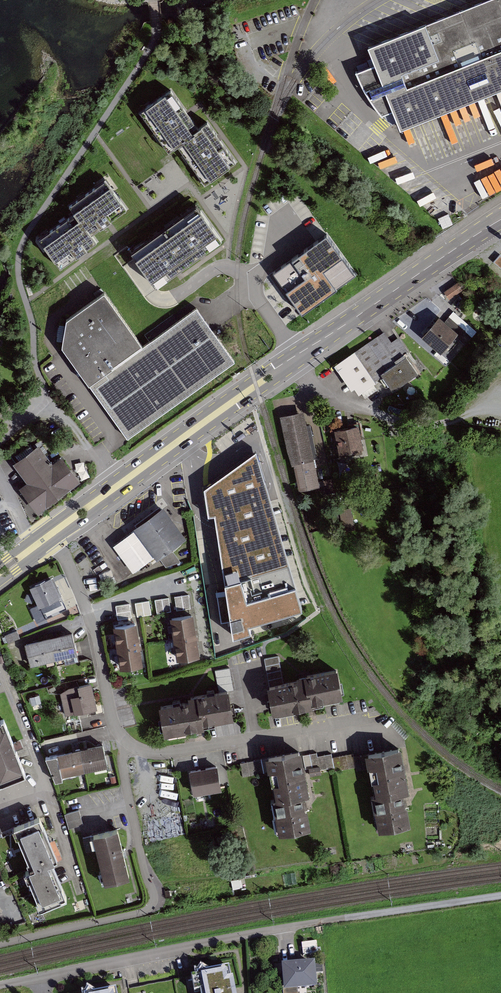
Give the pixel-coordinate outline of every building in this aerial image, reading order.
[(367,47),(373,65),(355,73),(367,98),(382,116),(391,110),(393,116),(399,129),(500,89),(500,0),(486,0),(367,47)] [(140,114),(169,154),(178,147),(205,186),(236,164),(208,124),(198,131),(171,92),(140,114)] [(471,187),(481,203),(500,192),(491,175),(471,187)] [(128,210),(112,189),(107,182),(70,208),(75,215),(39,241),(54,262),(59,270),(98,243),(92,236),(128,210)] [(223,240),(198,206),(132,253),(157,288),(223,240)] [(327,234),(273,272),(302,313),(356,275),(327,234)] [(460,284),(445,294),(452,304),(467,293),(460,284)] [(62,341),(61,347),(127,439),(236,363),(197,308),(141,347),(104,293),(66,319),(65,323),(62,341)] [(448,324),(440,317),(421,338),(440,356),(459,335),(465,340),(476,328),(459,312),(448,324)] [(383,327),(351,349),(330,364),(347,388),(351,385),(357,393),(380,377),(390,391),(418,371),(403,351),(407,348),(396,333),(390,338),(383,327)] [(285,417),(299,490),(318,487),(303,413),(285,417)] [(362,429),(336,432),(338,455),(364,453),(362,429)] [(207,479),(211,507),(217,506),(236,623),(254,618),(252,610),(306,595),(259,442),(207,479)] [(40,446),(15,463),(30,483),(23,488),(38,509),(78,481),(62,458),(53,464),(40,446)] [(351,508),(338,510),(342,531),(355,529),(351,508)] [(182,541),(161,511),(111,546),(132,577),(182,541)] [(55,577),(32,587),(47,619),(69,609),(55,577)] [(151,599),(137,601),(139,615),(153,614),(151,599)] [(195,647),(189,605),(163,610),(169,651),(195,647)] [(139,657),(131,615),(104,620),(111,662),(139,657)] [(74,633),(27,644),(33,666),(78,655),(74,633)] [(294,686),(265,690),(268,719),(310,714),(309,707),(343,704),(340,674),(293,679),(294,686)] [(233,711),(231,682),(182,685),(183,696),(151,698),(153,730),(199,727),(198,714),(233,711)] [(93,683),(64,690),(70,715),(100,709),(93,683)] [(26,774),(21,759),(0,710),(0,784),(26,774)] [(409,790),(400,744),(366,751),(374,792),(372,793),(379,829),(409,823),(403,791),(409,790)] [(106,745),(60,753),(65,777),(110,768),(106,745)] [(309,793),(301,748),(267,754),(274,796),(273,796),(279,833),(309,828),(303,794),(309,793)] [(222,788),(217,764),(189,769),(193,793),(222,788)] [(82,823),(79,810),(65,813),(69,827),(82,823)] [(44,817),(18,827),(37,870),(33,871),(49,908),(71,898),(55,863),(62,861),(44,817)] [(118,830),(93,836),(105,884),(130,877),(118,830)] [(304,941),(305,951),(319,950),(318,940),(304,941)] [(315,958),(282,961),(284,987),(317,984),(315,958)] [(193,976),(196,992),(235,992),(230,969),(193,976)]
